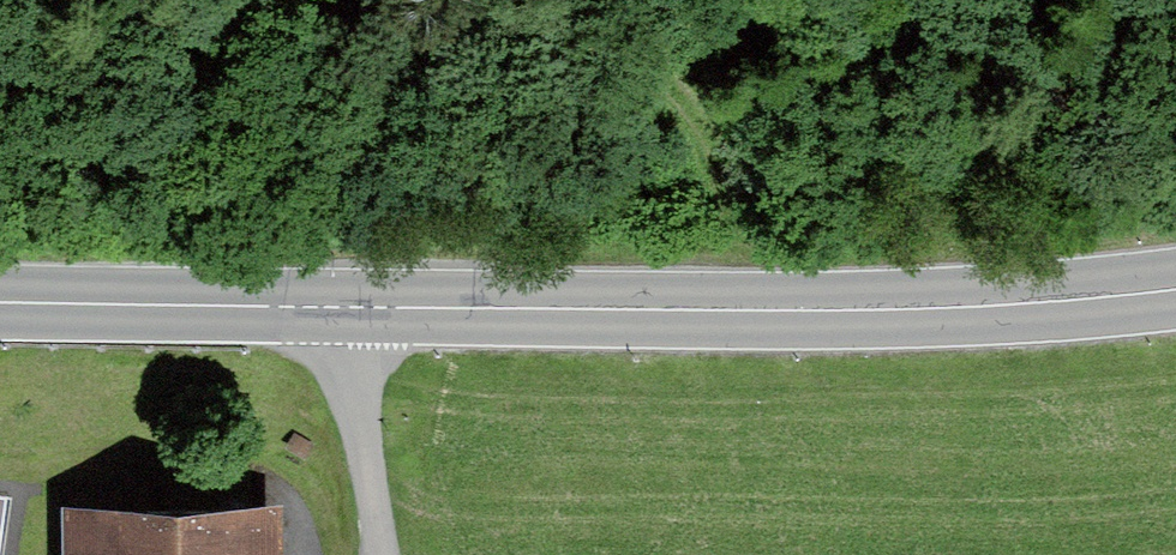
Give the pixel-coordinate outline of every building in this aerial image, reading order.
[(66,509),(68,554),(290,554),(288,500),(66,509)]
